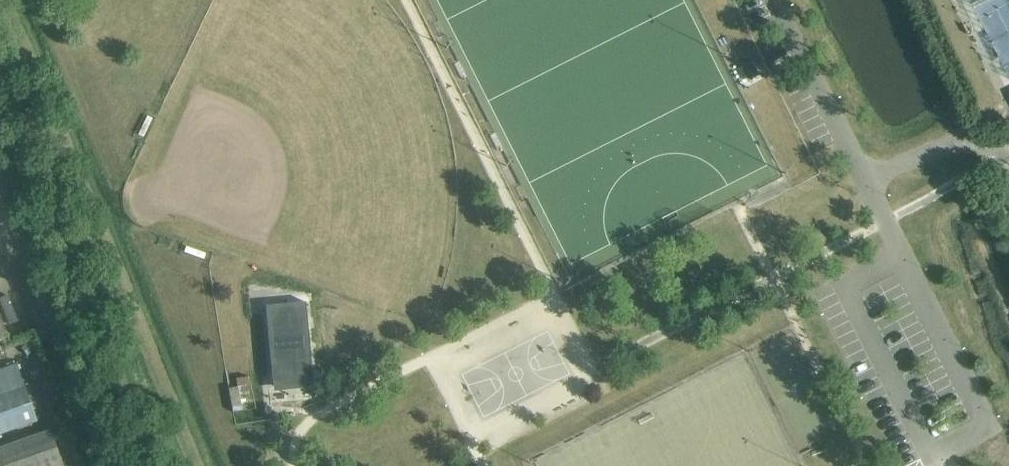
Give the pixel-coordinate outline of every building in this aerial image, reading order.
[(995,36),(1008,70),(1008,31),(995,36)] [(306,303),(266,306),(273,383),(274,383),(274,387),(313,383),(312,379),(313,379),(306,303)] [(36,423),(16,366),(0,371),(0,436),(36,423)] [(235,406),(256,404),(253,380),(233,382),(235,406)] [(51,431),(0,449),(0,465),(63,465),(51,431)]
